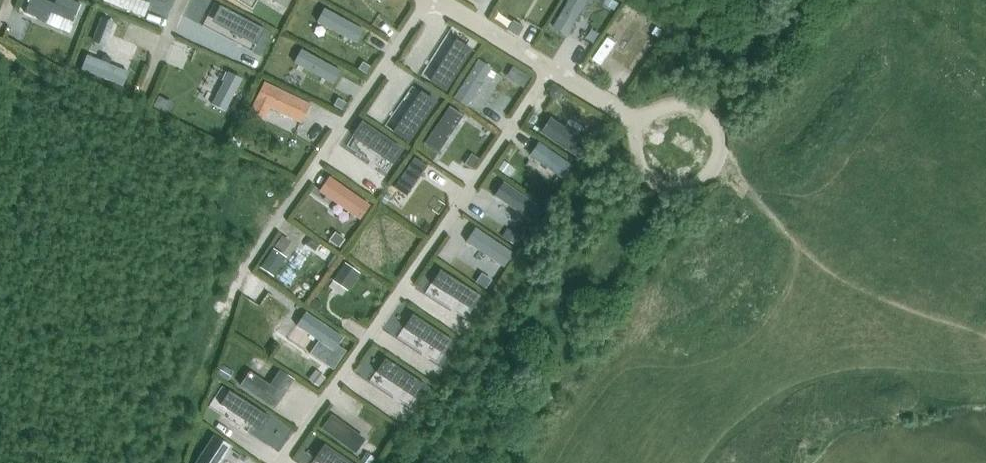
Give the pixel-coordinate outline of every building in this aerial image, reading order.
[(142,0),(104,0),(103,1),(144,17),(149,3),(142,0)] [(567,35),(588,0),(569,0),(553,26),(567,35)] [(611,0),(606,0),(603,5),(614,11),(618,4),(611,0)] [(221,8),(213,23),(255,45),(263,31),(221,8)] [(356,44),(363,30),(324,9),(317,23),(356,44)] [(113,23),(102,18),(97,31),(108,35),(113,23)] [(517,36),(523,26),(513,20),(507,30),(517,36)] [(456,40),(431,81),(445,89),(470,49),(456,40)] [(294,62),(334,83),(341,70),(302,49),(294,62)] [(86,55),(81,69),(122,85),(127,71),(86,55)] [(371,65),(363,61),(359,68),(367,72),(371,65)] [(453,99),(466,108),(490,72),(477,63),(453,99)] [(225,110),(242,79),(228,72),(212,104),(225,110)] [(301,122),(309,105),(264,83),(250,113),(264,119),(270,107),(301,122)] [(421,92),(394,131),(408,140),(435,101),(421,92)] [(341,110),(345,103),(337,99),(333,106),(341,110)] [(449,107),(425,144),(437,152),(462,115),(449,107)] [(577,159),(587,143),(550,119),(540,135),(577,159)] [(363,122),(353,135),(393,162),(402,148),(363,122)] [(236,131),(230,143),(239,147),(244,135),(236,131)] [(539,142),(529,156),(565,180),(574,166),(539,142)] [(470,153),(464,163),(470,167),(477,158),(470,153)] [(413,157),(394,186),(406,194),(426,165),(413,157)] [(503,161),(498,169),(506,175),(512,167),(503,161)] [(329,178),(319,192),(359,218),(368,204),(329,178)] [(503,184),(494,198),(498,201),(534,225),(543,211),(508,186),(503,184)] [(476,229),(466,243),(502,267),(512,253),(476,229)] [(519,237),(509,231),(503,240),(513,246),(519,237)] [(345,239),(335,232),(329,240),(339,247),(345,239)] [(281,235),(277,243),(282,247),(287,239),(281,235)] [(274,245),(260,266),(273,274),(286,253),(274,245)] [(347,289),(358,272),(345,263),(333,279),(347,289)] [(442,269),(432,283),(472,309),(481,295),(442,269)] [(491,280),(481,274),(475,283),(485,289),(491,280)] [(315,298),(310,304),(317,309),(322,303),(315,298)] [(306,312),(297,325),(333,350),(342,336),(306,312)] [(414,313),(404,327),(444,354),(453,340),(414,313)] [(386,358),(376,372),(416,398),(425,384),(386,358)] [(222,366),(218,374),(228,380),(233,373),(222,366)] [(250,372),(240,387),(273,409),(293,380),(280,371),(270,385),(250,372)] [(315,371),(308,380),(319,388),(326,378),(315,371)] [(229,392),(221,405),(260,430),(268,417),(229,392)] [(355,451),(365,435),(333,413),(322,428),(355,451)] [(196,462),(220,462),(229,449),(213,438),(196,462)] [(314,459),(321,462),(351,462),(324,445),(314,459)] [(361,461),(364,462),(372,462),(375,458),(366,453),(361,461)]
